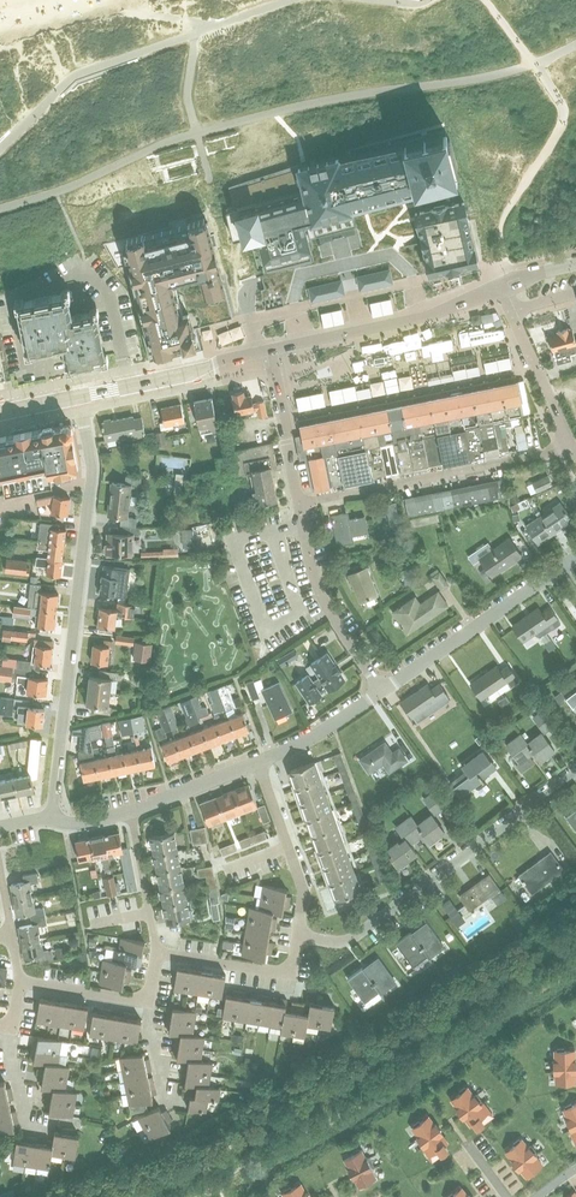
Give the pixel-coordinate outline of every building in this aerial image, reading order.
[(234,208),(225,210),(227,216),(233,238),(245,235),(253,233),(257,232),(258,237),(255,238),(250,239),(251,242),(256,241),(260,240),(264,258),(266,266),(311,254),(309,246),(307,237),(311,236),(318,234),(353,224),(355,224),(351,208),(361,205),(361,203),(360,200),(363,200),(365,199),(366,204),(398,195),(397,191),(402,189),(403,192),(403,194),(417,190),(416,185),(421,184),(422,183),(434,180),(437,179),(449,176),(450,176),(457,174),(455,167),(448,140),(446,132),(445,133),(405,143),(404,143),(404,144),(339,162),(338,158),(340,158),(339,157),(338,157),(335,157),(328,159),(326,160),(319,161),(317,162),(310,164),(307,165),(301,166),(298,167),(298,168),(233,188),(237,204),(235,205),(236,207),(234,208)] [(322,259),(257,276),(265,305),(463,253),(438,146),(304,181),(314,225),(316,232),(316,235),(322,259)] [(127,235),(103,242),(117,266),(124,264),(150,359),(200,346),(198,336),(196,328),(195,326),(232,316),(224,285),(207,220),(207,219),(205,210),(168,220),(169,224),(136,233),(127,235)] [(389,269),(357,276),(360,288),(392,281),(389,269)] [(341,280),(309,287),(312,299),(343,292),(341,280)] [(65,317),(71,316),(66,292),(19,302),(28,346),(32,348),(64,341),(70,340),(65,317)] [(70,340),(64,341),(68,362),(72,364),(101,358),(104,355),(95,311),(71,316),(65,317),(70,340)] [(570,355),(575,353),(575,339),(574,340),(571,331),(569,332),(568,328),(560,330),(557,331),(558,334),(548,337),(554,359),(555,359),(555,361),(556,364),(571,360),(570,355)] [(362,348),(344,349),(345,372),(364,371),(362,348)] [(496,362),(489,363),(493,378),(499,376),(496,362)] [(461,368),(463,383),(472,382),(470,367),(461,368)] [(456,386),(455,371),(445,371),(446,387),(456,386)] [(515,381),(487,386),(493,421),(510,417),(521,415),(517,392),(515,381)] [(386,399),(392,397),(389,383),(383,385),(386,399)] [(393,384),(393,397),(406,397),(405,384),(393,384)] [(473,389),(479,423),(493,421),(487,386),(473,389)] [(364,402),(377,401),(376,388),(363,389),(364,402)] [(458,392),(465,427),(479,423),(473,389),(458,392)] [(244,395),(243,391),(232,393),(235,413),(257,409),(259,416),(266,415),(263,400),(252,402),(251,394),(244,395)] [(569,415),(575,414),(575,391),(566,392),(569,415)] [(458,392),(430,398),(437,432),(451,429),(465,427),(458,392)] [(286,398),(290,414),(309,409),(306,393),(286,398)] [(212,398),(194,401),(196,414),(197,414),(200,433),(200,434),(201,433),(212,431),(218,430),(216,417),(212,398)] [(416,401),(423,435),(437,432),(430,398),(429,398),(416,401)] [(416,401),(402,404),(409,437),(423,435),(416,401)] [(164,422),(159,423),(161,430),(173,427),(172,424),(184,422),(181,404),(161,408),(164,422)] [(395,442),(401,474),(406,473),(405,471),(414,469),(415,471),(410,443),(409,437),(402,404),(388,407),(394,440),(395,442)] [(374,409),(380,443),(394,440),(388,407),(374,409)] [(374,409),(359,412),(366,446),(380,443),(374,409)] [(331,418),(337,451),(366,446),(359,412),(331,418)] [(128,439),(145,435),(141,417),(133,419),(133,416),(110,421),(110,419),(104,420),(105,422),(101,423),(105,441),(127,436),(128,439)] [(510,417),(493,421),(495,429),(495,431),(499,452),(509,451),(506,436),(502,436),(500,428),(512,426),(510,417)] [(337,451),(331,418),(317,421),(323,454),(337,451)] [(317,421),(302,424),(304,434),(306,445),(309,457),(323,454),(317,421)] [(493,421),(479,424),(480,425),(486,457),(500,454),(499,452),(495,431),(495,429),(493,421)] [(0,476),(3,476),(23,472),(26,471),(44,467),(47,467),(40,431),(39,431),(38,431),(37,428),(37,427),(36,424),(10,430),(10,434),(11,437),(8,437),(7,437),(0,439),(0,476)] [(47,467),(48,473),(77,468),(71,432),(72,431),(71,427),(67,424),(63,425),(62,426),(54,428),(51,426),(43,427),(41,430),(40,431),(47,467)] [(479,424),(465,427),(465,428),(471,458),(471,459),(481,457),(481,458),(486,457),(480,425),(479,424)] [(523,425),(515,426),(517,433),(524,432),(523,425)] [(451,429),(437,432),(437,434),(443,463),(443,465),(471,459),(471,458),(465,428),(465,427),(451,429)] [(159,445),(165,444),(163,432),(156,433),(159,445)] [(437,432),(423,435),(423,437),(429,466),(443,463),(437,434),(437,432)] [(528,447),(525,433),(515,435),(518,449),(528,447)] [(300,434),(294,435),(299,459),(309,457),(306,445),(304,434),(300,434)] [(423,435),(409,437),(410,443),(415,471),(429,468),(429,466),(423,437),(423,435)] [(394,440),(380,443),(381,445),(386,476),(391,475),(391,474),(400,472),(400,474),(401,474),(395,442),(394,440)] [(272,442),(242,448),(229,451),(234,477),(254,473),(257,491),(254,492),(256,504),(277,500),(270,467),(277,466),(272,442)] [(380,443),(366,446),(366,448),(372,479),(376,478),(376,476),(385,474),(386,476),(381,445),(380,443)] [(366,446),(337,451),(338,454),(340,467),(343,483),(344,483),(344,485),(372,479),(366,448),(366,446)] [(323,454),(323,457),(329,486),(343,483),(340,467),(338,454),(337,451),(323,454)] [(323,454),(309,457),(315,490),(330,487),(329,486),(323,457),(323,454)] [(228,456),(217,459),(219,468),(230,466),(228,456)] [(149,460),(148,472),(176,473),(177,461),(149,460)] [(112,482),(110,498),(129,500),(130,485),(140,486),(141,477),(125,476),(125,483),(112,482)] [(537,491),(552,485),(548,476),(533,482),(537,491)] [(495,481),(499,498),(507,496),(504,480),(495,481)] [(495,481),(486,483),(490,500),(499,498),(495,481)] [(486,483),(477,485),(481,502),(490,500),(486,483)] [(477,485),(468,487),(471,504),(481,502),(477,485)] [(523,497),(530,495),(526,485),(520,488),(523,497)] [(468,487),(460,489),(463,505),(471,504),(468,487)] [(460,489),(450,491),(454,507),(463,505),(460,489)] [(454,507),(450,491),(442,492),(445,509),(454,507)] [(442,492),(433,494),(436,511),(445,509),(442,492)] [(517,493),(509,496),(512,504),(520,501),(517,493)] [(570,493),(565,495),(570,504),(574,501),(570,493)] [(433,494),(423,496),(427,513),(436,511),(433,494)] [(53,502),(52,514),(68,516),(70,498),(54,496),(54,495),(36,499),(37,505),(53,502)] [(423,496),(415,498),(418,515),(427,513),(423,496)] [(110,498),(109,516),(121,517),(120,525),(136,526),(137,518),(127,517),(129,500),(110,498)] [(418,515),(415,498),(405,500),(409,517),(418,515)] [(559,502),(541,515),(544,518),(541,520),(551,534),(571,520),(559,502)] [(390,522),(399,520),(395,503),(386,505),(390,522)] [(517,503),(511,505),(513,511),(520,508),(517,503)] [(204,518),(201,504),(192,506),(194,520),(204,518)] [(352,535),(368,532),(365,517),(345,521),(344,513),(332,516),(338,545),(353,542),(352,535)] [(544,518),(541,515),(526,525),(538,543),(551,534),(541,520),(544,518)] [(8,516),(7,524),(17,525),(18,518),(8,516)] [(40,522),(38,541),(39,541),(50,542),(50,541),(64,543),(66,530),(59,529),(59,524),(40,522)] [(136,526),(120,525),(120,535),(108,534),(108,545),(106,546),(106,554),(133,555),(133,535),(139,535),(139,527),(136,526)] [(192,528),(182,528),(183,546),(193,545),(192,528)] [(491,575),(521,555),(510,538),(480,559),(491,575)] [(64,543),(50,541),(50,542),(39,541),(38,548),(48,550),(47,558),(62,560),(64,543)] [(162,552),(141,553),(140,553),(140,558),(177,557),(177,549),(162,549),(162,552)] [(29,573),(30,566),(26,566),(27,560),(8,557),(6,570),(29,573)] [(37,557),(36,561),(36,566),(48,567),(47,574),(60,576),(62,560),(47,558),(37,557)] [(101,575),(99,592),(126,595),(129,569),(111,567),(110,576),(101,575)] [(360,602),(377,595),(366,567),(348,574),(360,602)] [(409,567),(400,570),(403,577),(412,574),(409,567)] [(221,568),(210,571),(214,583),(225,579),(221,568)] [(441,589),(448,584),(439,572),(433,576),(441,589)] [(3,581),(2,588),(15,590),(16,582),(3,581)] [(30,582),(27,606),(30,607),(56,610),(58,594),(39,592),(40,583),(36,583),(30,582)] [(407,633),(448,606),(438,591),(420,603),(415,596),(393,612),(407,633)] [(142,611),(143,605),(118,602),(117,608),(100,606),(99,615),(97,615),(97,622),(98,622),(98,624),(115,626),(117,615),(134,617),(135,611),(142,611)] [(14,605),(13,615),(32,617),(32,614),(37,615),(35,626),(54,628),(56,610),(30,607),(27,606),(14,605)] [(536,632),(539,637),(551,628),(552,629),(561,623),(550,608),(543,613),(539,607),(513,625),(524,641),(536,632)] [(35,632),(3,628),(1,639),(10,640),(10,638),(27,640),(28,634),(35,635),(35,632)] [(134,644),(134,636),(117,634),(116,642),(134,644)] [(50,663),(53,641),(35,639),(32,661),(18,659),(17,667),(30,668),(39,670),(40,662),(50,663)] [(550,639),(544,643),(549,651),(555,646),(550,639)] [(112,648),(113,642),(105,641),(104,647),(94,645),(92,662),(110,664),(111,653),(110,653),(110,648),(112,648)] [(150,660),(152,644),(136,642),(134,659),(150,660)] [(281,667),(298,656),(294,649),(278,659),(281,667)] [(344,680),(339,672),(335,666),(327,654),(311,664),(320,677),(312,682),(308,676),(296,683),(310,703),(321,696),(319,694),(327,689),(329,691),(344,680)] [(273,664),(268,667),(271,673),(276,670),(273,664)] [(0,665),(0,678),(11,680),(12,675),(13,667),(0,665)] [(511,687),(519,681),(508,665),(500,671),(497,666),(471,684),(481,699),(507,682),(511,687)] [(30,669),(13,667),(12,675),(18,675),(17,680),(28,682),(27,691),(46,693),(48,678),(29,676),(30,669)] [(88,689),(88,690),(110,693),(110,692),(111,679),(114,680),(115,671),(99,669),(98,677),(90,676),(88,689)] [(252,700),(259,697),(253,680),(246,683),(252,700)] [(555,696),(562,705),(566,702),(565,699),(567,697),(575,707),(575,706),(575,681),(555,696)] [(217,687),(225,707),(226,711),(240,706),(239,703),(236,704),(234,706),(226,683),(217,687)] [(275,720),(292,711),(278,683),(261,692),(275,720)] [(427,685),(402,702),(412,718),(413,717),(417,722),(432,712),(429,706),(437,701),(441,706),(450,700),(439,685),(431,690),(427,685)] [(217,687),(208,690),(212,701),(210,702),(213,712),(225,707),(217,687)] [(88,690),(86,704),(95,705),(94,712),(111,714),(111,706),(109,706),(110,693),(88,690)] [(197,694),(190,697),(197,717),(209,713),(206,707),(201,707),(199,701),(200,700),(198,694),(197,694)] [(14,698),(1,696),(0,704),(0,712),(12,713),(14,698)] [(506,696),(497,701),(501,706),(509,701),(506,696)] [(182,700),(191,723),(198,720),(197,717),(190,697),(182,700)] [(170,705),(163,707),(171,729),(173,733),(178,731),(176,725),(177,725),(170,705)] [(17,707),(17,712),(27,714),(26,725),(42,727),(44,710),(17,707)] [(163,707),(156,710),(162,726),(155,729),(159,739),(167,736),(165,731),(171,729),(163,707)] [(545,732),(553,726),(542,712),(534,717),(545,732)] [(229,718),(235,736),(249,731),(242,713),(229,718)] [(130,717),(133,732),(144,729),(141,715),(130,717)] [(130,717),(119,719),(122,734),(133,732),(130,717)] [(235,736),(229,718),(215,723),(222,741),(235,736)] [(110,722),(102,723),(109,756),(113,774),(127,771),(123,753),(116,754),(113,740),(110,722)] [(215,723),(202,728),(208,746),(222,741),(215,723)] [(99,724),(88,726),(90,738),(101,736),(99,724)] [(78,750),(78,753),(80,762),(84,780),(98,777),(95,759),(93,751),(93,750),(91,741),(90,738),(88,726),(82,727),(78,750)] [(490,727),(486,731),(490,737),(495,733),(490,727)] [(208,746),(202,728),(188,733),(195,751),(208,746)] [(542,732),(528,742),(528,743),(534,752),(541,761),(555,750),(542,732)] [(195,751),(188,733),(174,738),(181,756),(195,751)] [(481,734),(474,738),(478,744),(485,739),(481,734)] [(517,765),(522,772),(535,762),(529,755),(534,752),(528,743),(528,742),(521,734),(506,745),(520,762),(517,765)] [(181,756),(174,738),(160,743),(167,761),(181,756)] [(26,739),(10,742),(11,748),(27,745),(26,739)] [(29,774),(14,778),(18,794),(34,791),(32,779),(36,778),(41,740),(31,739),(28,766),(29,774)] [(389,773),(406,761),(399,750),(392,754),(385,744),(360,760),(369,773),(383,764),(389,773)] [(137,750),(141,768),(155,765),(152,747),(137,750)] [(141,768),(137,750),(123,753),(127,771),(141,768)] [(458,778),(451,783),(461,796),(470,789),(482,780),(484,782),(485,781),(482,777),(490,772),(489,772),(484,766),(491,760),(483,750),(462,766),(467,772),(459,778),(458,778)] [(334,755),(340,771),(346,769),(340,753),(334,755)] [(109,756),(95,759),(98,777),(113,774),(109,756)] [(296,787),(321,778),(316,762),(290,771),(296,787)] [(346,787),(352,785),(346,769),(340,771),(346,787)] [(0,781),(0,793),(1,798),(18,794),(14,778),(0,781)] [(321,778),(296,787),(301,803),(327,794),(321,778)] [(249,784),(232,790),(241,813),(257,807),(257,805),(249,784)] [(352,785),(346,787),(352,803),(358,801),(352,785)] [(232,791),(216,797),(225,819),(241,813),(232,791)] [(436,814),(443,808),(432,793),(425,798),(436,814)] [(332,810),(327,794),(301,803),(307,819),(332,810)] [(225,819),(216,797),(199,803),(208,826),(225,819)] [(352,803),(357,819),(363,816),(358,801),(352,803)] [(263,802),(257,805),(257,807),(263,821),(269,818),(263,802)] [(338,826),(332,810),(307,819),(312,835),(338,826)] [(566,817),(575,830),(575,810),(566,817)] [(412,816),(397,827),(405,839),(400,843),(398,841),(389,847),(390,851),(393,854),(392,855),(393,858),(398,866),(416,853),(410,844),(424,834),(430,843),(445,832),(432,814),(418,824),(412,816)] [(357,819),(363,835),(369,832),(363,816),(357,819)] [(192,844),(207,841),(204,826),(189,829),(192,844)] [(343,842),(338,826),(312,835),(318,851),(343,842)] [(263,831),(249,836),(252,844),(266,838),(263,831)] [(109,859),(110,859),(115,858),(114,854),(121,852),(128,891),(136,889),(129,847),(122,848),(119,832),(104,835),(109,859)] [(363,835),(369,850),(375,848),(369,832),(363,835)] [(153,854),(176,850),(173,833),(149,837),(153,854)] [(109,859),(104,835),(90,838),(94,861),(95,861),(94,857),(102,856),(104,869),(111,868),(110,859),(109,859)] [(252,844),(249,836),(238,841),(241,848),(252,844)] [(94,861),(90,838),(76,840),(80,859),(88,858),(89,862),(94,861)] [(343,842),(318,851),(324,867),(349,858),(343,842)] [(222,856),(236,850),(233,843),(219,848),(222,856)] [(369,850),(375,867),(381,864),(375,848),(369,850)] [(179,867),(176,850),(153,854),(156,872),(179,867)] [(532,892),(563,869),(551,852),(520,875),(532,892)] [(349,858),(324,867),(329,883),(355,874),(349,858)] [(375,867),(380,882),(386,880),(381,864),(375,867)] [(203,867),(196,868),(198,876),(205,875),(213,873),(211,865),(203,867)] [(183,884),(179,867),(156,872),(159,889),(183,884)] [(14,899),(31,896),(29,884),(38,882),(36,873),(23,876),(24,882),(11,884),(14,899)] [(360,889),(355,874),(329,883),(335,898),(360,889)] [(505,898),(500,891),(488,875),(459,896),(470,910),(477,904),(490,894),(493,897),(492,898),(496,904),(505,898)] [(113,876),(105,877),(108,895),(116,893),(114,882),(113,876)] [(183,884),(159,889),(162,905),(186,901),(183,884)] [(260,897),(289,902),(290,896),(285,895),(286,890),(262,885),(260,897)] [(216,887),(208,889),(209,896),(217,895),(216,887)] [(209,896),(210,904),(217,902),(218,902),(217,895),(209,896)] [(33,909),(31,896),(14,899),(17,915),(30,913),(31,918),(44,916),(42,908),(33,909)] [(260,897),(259,908),(259,909),(273,911),(273,912),(282,913),(283,908),(288,908),(289,902),(260,897)] [(448,899),(441,904),(457,926),(464,921),(448,899)] [(189,918),(186,901),(162,905),(166,923),(189,918)] [(210,904),(212,920),(220,919),(217,902),(210,904)] [(249,907),(247,919),(276,924),(277,918),(272,918),(273,912),(273,911),(259,909),(259,908),(249,907)] [(44,916),(31,918),(32,925),(19,927),(21,942),(39,939),(37,926),(46,925),(44,916)] [(225,924),(224,928),(232,929),(234,917),(225,916),(225,919),(225,924)] [(276,924),(247,919),(245,931),(269,935),(270,930),(274,930),(276,924)] [(411,931),(396,942),(413,965),(427,954),(429,957),(444,946),(427,923),(413,934),(411,931)] [(269,935),(245,931),(243,943),(272,948),(272,942),(268,942),(269,935)] [(449,932),(444,935),(448,941),(453,938),(449,932)] [(120,938),(118,950),(142,954),(144,941),(120,938)] [(39,939),(21,942),(24,958),(38,955),(39,961),(52,959),(50,950),(41,952),(39,939)] [(272,948),(243,943),(241,955),(265,959),(266,953),(270,954),(272,948)] [(63,947),(55,948),(56,957),(65,955),(63,947)] [(114,949),(112,961),(126,963),(126,964),(136,965),(137,959),(141,960),(142,954),(118,950),(114,949)] [(98,951),(89,950),(89,952),(90,957),(97,958),(98,951)] [(102,959),(101,972),(129,976),(130,970),(125,969),(126,964),(126,963),(112,961),(102,959)] [(362,967),(348,978),(365,1001),(379,990),(381,993),(395,982),(378,959),(364,969),(362,967)] [(185,993),(189,968),(177,966),(173,991),(185,993)] [(201,970),(189,968),(185,993),(197,995),(201,970)] [(201,970),(197,995),(209,997),(213,972),(201,970)] [(129,976),(101,972),(99,984),(122,987),(123,981),(128,982),(129,976)] [(213,972),(209,997),(221,999),(225,975),(213,972)] [(234,1020),(238,992),(232,991),(232,995),(226,994),(223,1009),(222,1015),(222,1018),(234,1020)] [(244,993),(238,992),(234,1020),(246,1022),(249,998),(244,997),(244,993)] [(255,999),(249,998),(246,1022),(258,1024),(262,995),(256,994),(255,999)] [(262,995),(258,1024),(269,1026),(273,1003),(267,1002),(268,996),(262,995)] [(48,1024),(52,1000),(39,998),(35,1022),(48,1024)] [(269,1026),(268,1032),(280,1034),(281,1028),(284,1010),(285,1010),(287,1000),(280,999),(279,1004),(273,1003),(269,1026)] [(310,1002),(308,1014),(306,1026),(318,1028),(323,1000),(317,999),(316,1003),(310,1002)] [(63,1002),(52,1000),(48,1024),(60,1026),(63,1002)] [(323,1000),(318,1028),(330,1030),(334,1006),(328,1005),(329,1001),(323,1000)] [(75,1004),(63,1002),(60,1026),(72,1028),(75,1004)] [(281,1028),(280,1034),(292,1036),(294,1027),(297,1008),(298,1003),(292,1002),(291,1006),(290,1011),(285,1010),(284,1010),(281,1028)] [(294,1027),(292,1036),(304,1038),(306,1026),(308,1014),(302,1013),(303,1008),(304,1004),(298,1003),(297,1008),(294,1027)] [(75,1004),(72,1028),(84,1030),(88,1006),(75,1004)] [(166,1013),(165,1019),(194,1023),(196,1012),(195,1011),(172,1007),(171,1014),(166,1013)] [(101,1037),(105,1009),(99,1008),(99,1012),(92,1011),(89,1035),(101,1037)] [(112,1010),(105,1009),(101,1037),(113,1039),(117,1015),(111,1014),(112,1010)] [(117,1015),(113,1039),(125,1041),(129,1012),(123,1011),(122,1016),(117,1015)] [(135,1013),(129,1012),(125,1041),(137,1043),(141,1018),(134,1017),(135,1013)] [(194,1023),(165,1019),(164,1025),(169,1026),(168,1032),(180,1034),(180,1033),(191,1035),(192,1035),(194,1023)] [(174,1039),(173,1044),(202,1049),(204,1037),(192,1035),(191,1035),(180,1033),(180,1034),(179,1039),(174,1039)] [(232,1033),(231,1040),(241,1042),(243,1035),(232,1033)] [(32,1043),(31,1048),(59,1053),(67,1054),(69,1043),(61,1042),(38,1037),(36,1043),(32,1043)] [(202,1049),(173,1044),(172,1050),(177,1051),(176,1057),(188,1059),(200,1061),(202,1049)] [(92,1046),(90,1058),(97,1060),(99,1048),(92,1046)] [(574,1046),(569,1046),(569,1050),(563,1050),(563,1048),(556,1048),(556,1050),(554,1050),(554,1061),(551,1061),(551,1071),(554,1071),(555,1082),(557,1082),(557,1084),(564,1083),(564,1082),(570,1081),(570,1085),(575,1085),(575,1081),(575,1071),(575,1060),(574,1060),(574,1049),(574,1046)] [(59,1053),(31,1048),(30,1055),(34,1055),(33,1061),(45,1064),(45,1063),(57,1065),(57,1064),(59,1053)] [(121,1069),(150,1063),(149,1058),(144,1058),(143,1052),(119,1057),(121,1069)] [(244,1057),(243,1064),(250,1065),(251,1058),(244,1057)] [(188,1059),(187,1065),(182,1064),(181,1070),(210,1075),(212,1062),(200,1061),(188,1059)] [(39,1068),(38,1073),(66,1078),(68,1067),(57,1064),(57,1065),(45,1063),(45,1064),(44,1069),(39,1068)] [(151,1070),(150,1063),(121,1069),(124,1081),(147,1076),(146,1071),(151,1070)] [(210,1075),(181,1070),(180,1076),(185,1077),(184,1083),(191,1084),(196,1085),(208,1087),(208,1086),(210,1075)] [(66,1078),(38,1073),(37,1080),(42,1081),(41,1087),(52,1089),(53,1089),(64,1091),(64,1090),(66,1078)] [(147,1076),(124,1081),(126,1093),(155,1087),(153,1081),(149,1082),(147,1076)] [(11,1092),(10,1087),(5,1088),(4,1082),(0,1083),(0,1095),(11,1092)] [(190,1090),(189,1095),(207,1098),(207,1099),(218,1101),(220,1088),(208,1086),(208,1087),(196,1085),(195,1090),(190,1090)] [(155,1087),(126,1093),(129,1105),(130,1113),(147,1109),(146,1102),(152,1101),(151,1094),(156,1093),(155,1087)] [(463,1116),(470,1124),(473,1122),(477,1127),(483,1122),(479,1118),(486,1113),(482,1108),(485,1106),(482,1102),(476,1094),(473,1096),(467,1088),(465,1089),(464,1088),(459,1092),(460,1093),(456,1097),(453,1094),(449,1097),(452,1100),(451,1100),(458,1108),(457,1109),(463,1116)] [(47,1094),(46,1099),(74,1104),(76,1093),(64,1090),(64,1091),(53,1089),(52,1089),(51,1095),(47,1094)] [(0,1095),(0,1107),(9,1105),(8,1100),(13,1099),(11,1092),(0,1095)] [(207,1098),(189,1095),(187,1108),(206,1111),(207,1099),(207,1098)] [(74,1104),(46,1099),(44,1106),(49,1107),(48,1112),(71,1117),(74,1104)] [(572,1106),(571,1104),(565,1107),(565,1109),(563,1110),(568,1119),(565,1121),(569,1129),(571,1134),(574,1132),(575,1137),(575,1104),(572,1106)] [(9,1105),(0,1107),(0,1120),(16,1116),(15,1110),(11,1111),(9,1105)] [(143,1128),(168,1114),(166,1109),(162,1112),(158,1105),(137,1117),(143,1128)] [(172,1120),(168,1114),(143,1128),(150,1139),(170,1127),(167,1122),(172,1120)] [(422,1117),(424,1120),(420,1123),(419,1122),(413,1126),(414,1127),(412,1128),(419,1137),(416,1139),(422,1147),(425,1150),(427,1149),(431,1153),(437,1148),(441,1153),(447,1149),(443,1144),(447,1142),(440,1133),(441,1132),(435,1125),(428,1117),(426,1114),(422,1117)] [(0,1120),(0,1133),(14,1130),(13,1124),(18,1123),(16,1116),(0,1120)] [(54,1131),(53,1141),(51,1154),(51,1155),(63,1157),(64,1148),(67,1128),(61,1127),(60,1132),(54,1131)] [(64,1148),(63,1157),(75,1159),(78,1135),(73,1134),(73,1129),(67,1128),(64,1148)] [(25,1165),(29,1137),(23,1136),(23,1141),(16,1140),(12,1163),(25,1165)] [(29,1137),(25,1165),(36,1167),(38,1155),(40,1144),(35,1143),(35,1138),(29,1137)] [(506,1151),(505,1151),(512,1159),(511,1160),(518,1168),(519,1168),(526,1176),(528,1178),(532,1175),(530,1173),(534,1169),(535,1170),(541,1166),(540,1165),(541,1163),(535,1155),(537,1153),(530,1144),(528,1146),(521,1138),(519,1140),(518,1139),(513,1143),(514,1144),(510,1148),(507,1145),(503,1148),(506,1151)] [(46,1145),(40,1144),(38,1155),(36,1167),(48,1169),(51,1155),(51,1154),(53,1141),(47,1140),(46,1145)] [(343,1158),(348,1168),(347,1168),(352,1178),(353,1177),(358,1187),(358,1186),(360,1190),(364,1187),(363,1184),(368,1181),(369,1183),(375,1180),(374,1178),(376,1177),(371,1168),(374,1166),(369,1157),(366,1158),(361,1149),(359,1150),(358,1149),(352,1152),(353,1153),(348,1156),(346,1153),(342,1155),(344,1158),(343,1158)] [(290,1189),(289,1187),(283,1190),(284,1192),(282,1193),(284,1196),(308,1196),(306,1192),(305,1193),(300,1183),(300,1184),(298,1180),(294,1183),(295,1186),(290,1189)] [(455,1188),(457,1191),(452,1194),(451,1193),(446,1196),(470,1196),(468,1195),(467,1196),(461,1187),(461,1188),(458,1185),(455,1188)]
